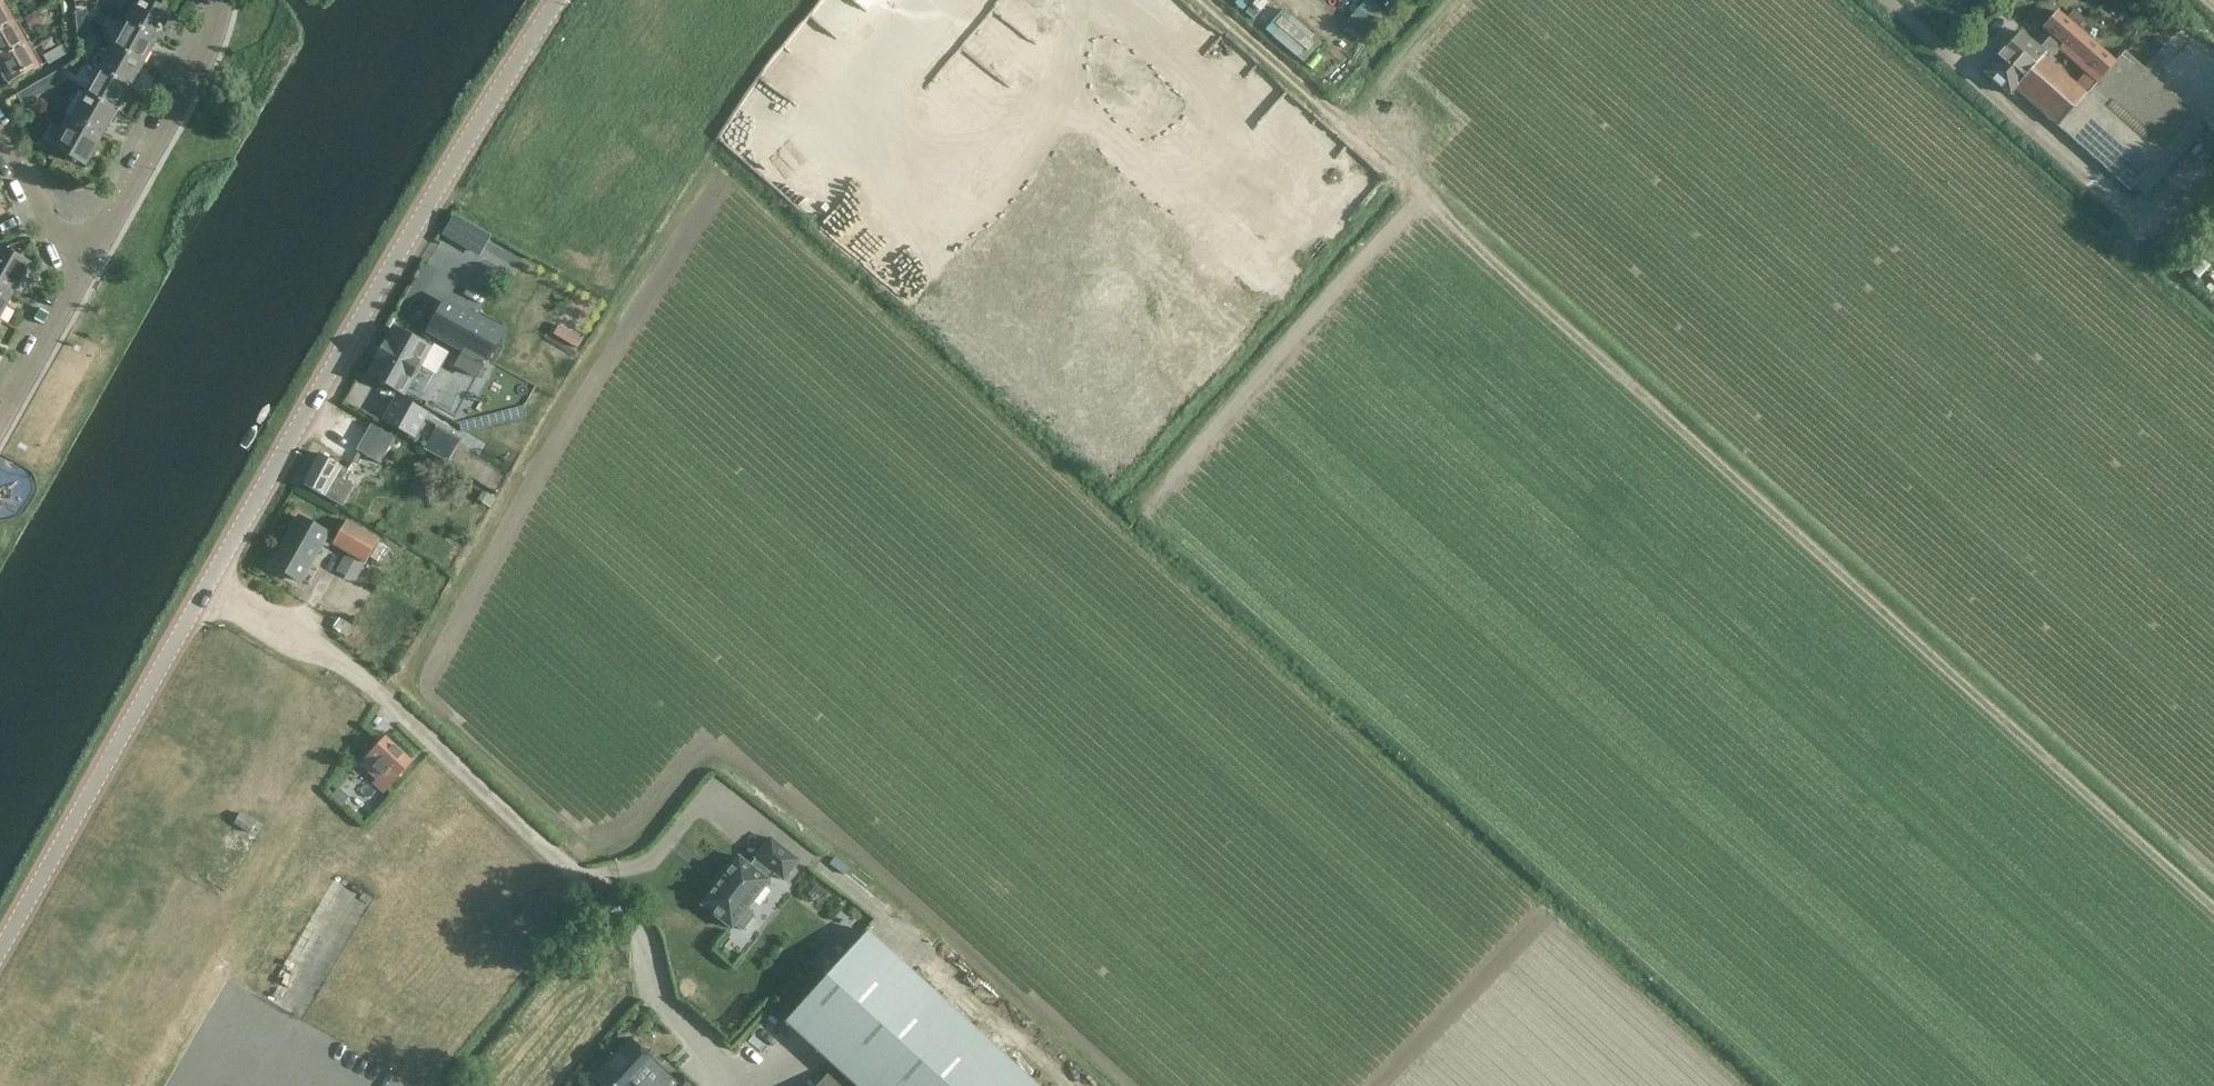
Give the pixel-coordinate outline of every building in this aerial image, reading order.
[(0,3),(0,31),(18,21),(6,0),(5,0),(0,3)] [(126,23),(156,40),(170,15),(143,0),(139,0),(126,23)] [(1303,60),(1321,40),(1284,6),(1266,26),(1303,60)] [(30,30),(44,23),(37,11),(24,19),(30,30)] [(90,40),(87,11),(75,12),(78,41),(90,40)] [(2019,32),(1983,73),(2009,96),(2015,89),(2129,191),(2132,187),(2145,198),(2207,129),(2194,118),(2196,115),(2124,51),(2114,62),(2058,12),(2043,29),(2051,35),(2038,49),(2019,32)] [(0,31),(0,59),(30,42),(18,21),(0,31)] [(126,23),(113,47),(143,64),(156,40),(126,23)] [(63,26),(52,31),(59,43),(65,40),(63,26)] [(0,59),(0,65),(10,83),(43,64),(30,42),(0,59)] [(113,47),(99,72),(129,88),(143,64),(113,47)] [(60,70),(39,83),(45,93),(66,81),(60,70)] [(99,72),(86,96),(115,112),(129,88),(99,72)] [(39,83),(17,95),(23,105),(45,93),(39,83)] [(86,96),(72,120),(102,137),(115,112),(86,96)] [(44,143),(62,153),(85,166),(102,137),(72,120),(70,119),(63,133),(53,128),(44,143)] [(13,295),(27,271),(3,257),(6,252),(0,249),(0,288),(13,295)] [(13,295),(0,288),(0,318),(13,295)] [(430,329),(487,360),(501,334),(445,303),(430,329)] [(379,360),(370,376),(401,393),(408,380),(416,375),(420,368),(420,359),(427,346),(396,329),(387,345),(385,344),(377,359),(379,360)] [(456,365),(478,377),(484,365),(462,353),(456,365)] [(426,414),(398,398),(385,422),(413,437),(426,414)] [(379,464),(394,438),(371,425),(357,451),(379,464)] [(449,462),(458,446),(434,433),(425,449),(449,462)] [(343,507),(355,487),(343,480),(348,471),(320,455),(303,484),(343,507)] [(364,561),(368,555),(379,561),(387,547),(377,540),(378,537),(343,517),(329,541),(364,561)] [(272,567),(301,584),(302,584),(331,535),(300,519),(272,567)] [(388,738),(361,767),(377,781),(374,785),(383,794),(413,762),(388,738)] [(741,859),(739,857),(737,859),(703,903),(701,905),(703,906),(704,906),(730,927),(732,929),(733,927),(733,926),(735,924),(742,930),(754,916),(746,910),(767,882),(768,883),(769,881),(767,879),(773,872),(782,878),(782,879),(784,880),(785,878),(797,862),(798,862),(799,860),(797,859),(772,840),(770,838),(769,840),(757,856),(755,858),(757,859),(751,867),(741,859)] [(785,1021),(856,1085),(1037,1085),(867,931),(785,1021)] [(594,1079),(602,1085),(688,1085),(674,1073),(670,1078),(659,1068),(660,1067),(630,1040),(594,1079)] [(832,1069),(816,1085),(850,1085),(832,1069)]
